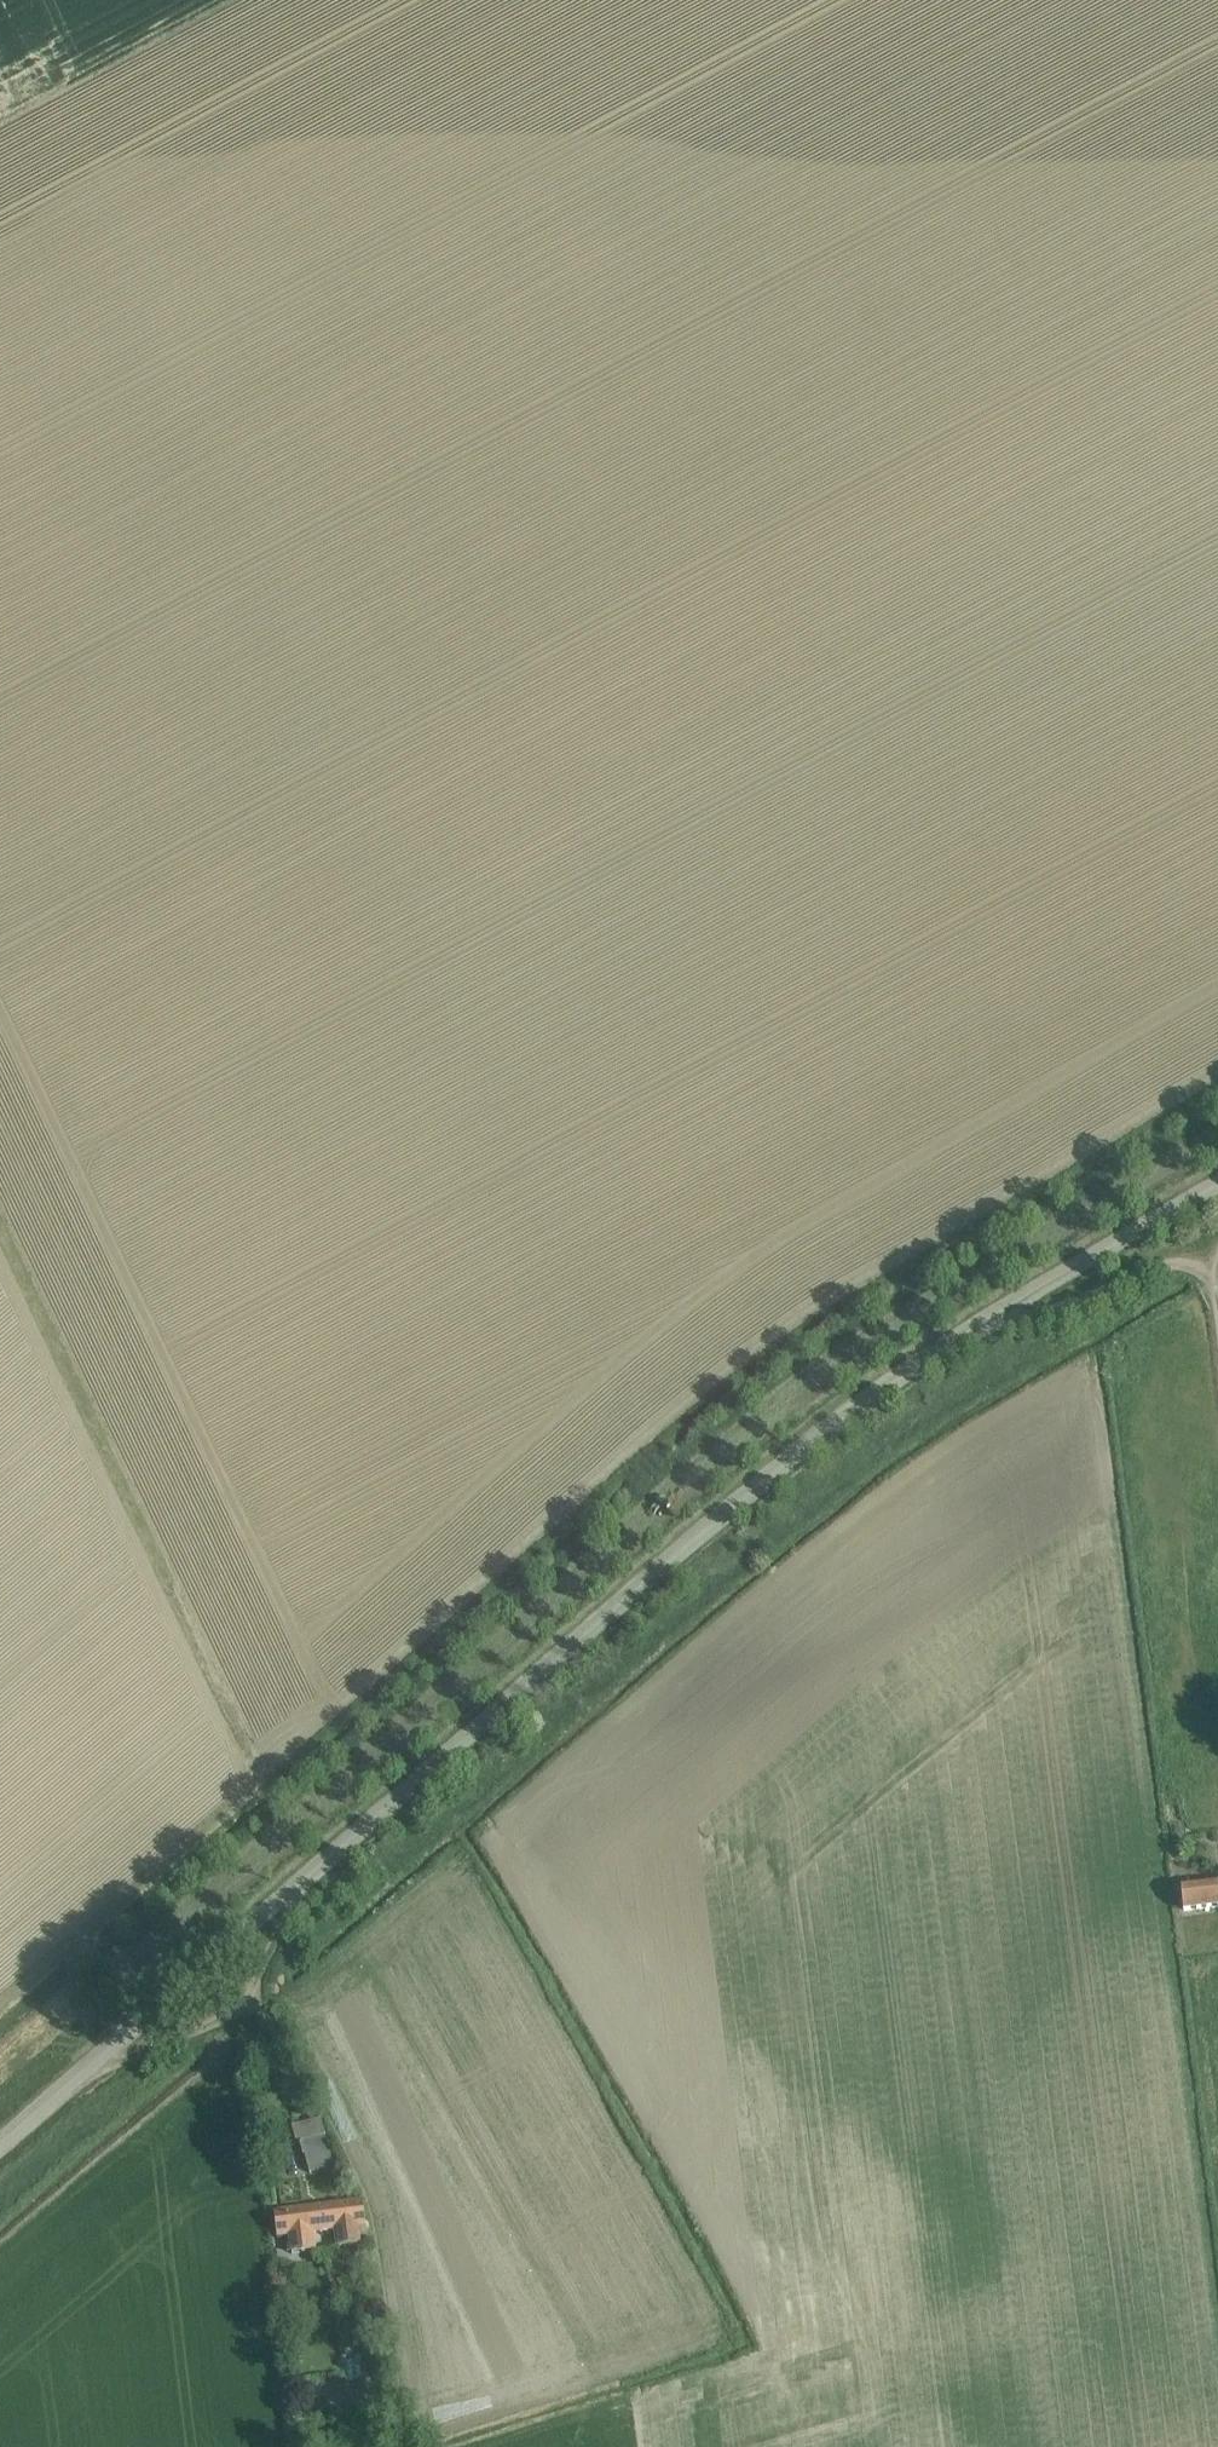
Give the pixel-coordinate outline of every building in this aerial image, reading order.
[(1217,1909),(1217,1884),(1183,1889),(1186,1913),(1217,1909)] [(334,2167),(325,2135),(303,2141),(312,2173),(334,2167)] [(288,2237),(291,2255),(314,2252),(312,2234),(335,2231),(338,2248),(359,2245),(357,2227),(366,2226),(363,2202),(319,2208),(274,2214),(277,2239),(288,2237)] [(293,2265),(278,2267),(280,2281),(295,2279),(293,2265)] [(365,2358),(346,2360),(349,2380),(368,2378),(365,2358)]
